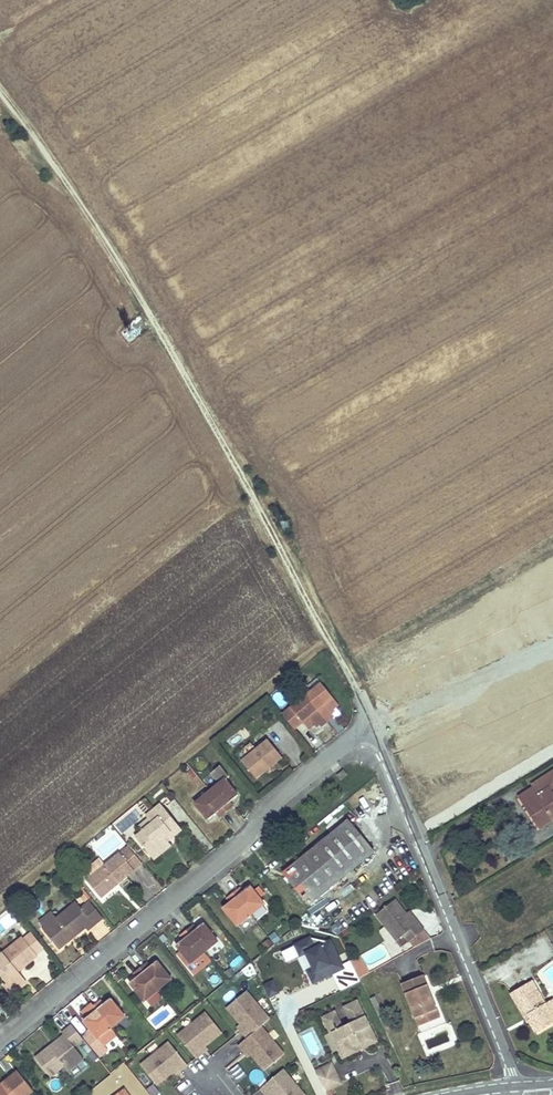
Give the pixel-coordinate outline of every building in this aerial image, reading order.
[(339,705),(322,684),(293,708),(309,729),(315,725),(318,722),(321,725),(322,726),(334,716),(333,715),(331,712),(335,709),(339,705)] [(251,743),(236,755),(257,780),(283,758),(268,740),(256,750),(251,743)] [(221,783),(195,803),(208,820),(217,813),(221,818),(234,807),(230,802),(239,795),(225,779),(229,776),(221,765),(212,772),(221,783)] [(344,779),(350,774),(349,773),(346,770),(340,775),(344,779)] [(531,813),(535,811),(545,827),(552,822),(552,791),(552,790),(552,789),(552,772),(532,785),(535,790),(521,798),(531,813)] [(162,805),(147,817),(153,824),(144,831),(136,838),(151,856),(169,842),(166,838),(172,833),(175,837),(183,830),(162,805)] [(535,811),(531,813),(541,829),(545,827),(535,811)] [(153,824),(147,817),(138,824),(144,831),(153,824)] [(285,874),(294,885),(311,905),(376,852),(350,821),(285,874)] [(169,842),(175,837),(172,833),(166,838),(169,842)] [(172,846),(169,842),(151,856),(154,860),(172,846)] [(102,898),(114,888),(112,885),(115,883),(117,885),(144,864),(129,846),(87,880),(102,898)] [(223,907),(238,926),(265,904),(250,885),(243,891),(241,889),(239,887),(226,897),(227,899),(230,902),(223,907)] [(396,900),(377,916),(398,941),(405,936),(410,943),(426,930),(420,923),(416,925),(407,914),(396,900)] [(90,907),(93,904),(90,901),(82,908),(84,911),(90,907)] [(60,950),(71,941),(68,938),(72,935),(74,938),(87,928),(89,931),(101,921),(90,907),(84,911),(82,908),(77,903),(56,919),(52,915),(41,923),(45,928),(43,930),(60,950)] [(90,907),(101,921),(105,918),(93,904),(90,907)] [(416,925),(420,923),(411,912),(407,914),(416,925)] [(176,945),(191,964),(219,942),(204,923),(197,929),(195,926),(194,924),(180,935),(182,937),(184,939),(176,945)] [(468,941),(480,935),(474,923),(463,928),(468,941)] [(310,985),(344,970),(328,934),(293,950),(310,985)] [(25,966),(37,957),(22,939),(1,956),(0,955),(0,972),(9,983),(6,986),(12,994),(26,982),(18,972),(16,969),(23,963),(25,966)] [(361,958),(333,972),(342,990),(371,976),(361,958)] [(130,983),(145,1001),(172,980),(157,961),(150,967),(148,964),(147,962),(134,973),(135,975),(137,977),(130,983)] [(18,972),(25,966),(23,963),(16,969),(18,972)] [(403,985),(417,1020),(439,1011),(425,976),(403,985)] [(270,998),(279,993),(273,982),(264,987),(270,998)] [(526,1018),(531,1016),(533,1020),(531,1021),(538,1033),(552,1024),(552,1016),(547,1005),(534,983),(512,995),(526,1018)] [(263,1026),(271,1019),(248,991),(229,1007),(242,1024),(246,1028),(252,1035),(263,1026)] [(101,1000),(94,1005),(96,1007),(112,1028),(126,1017),(111,998),(104,1004),(101,1000)] [(157,1030),(177,1013),(167,1002),(147,1018),(157,1030)] [(337,1012),(325,1017),(332,1033),(335,1032),(342,1048),(339,1049),(344,1058),(357,1052),(355,1046),(362,1043),(364,1048),(378,1042),(359,1002),(346,1008),(353,1023),(344,1027),(337,1012)] [(83,1021),(98,1039),(104,1047),(117,1036),(111,1029),(112,1028),(96,1007),(94,1005),(88,1010),(89,1013),(91,1015),(83,1021)] [(439,1011),(417,1020),(420,1028),(442,1020),(439,1011)] [(223,1033),(208,1014),(180,1037),(198,1059),(205,1053),(203,1050),(207,1047),(223,1033)] [(74,1018),(70,1022),(83,1034),(87,1030),(74,1018)] [(84,1039),(73,1026),(72,1025),(69,1027),(70,1029),(81,1042),(84,1039)] [(252,1035),(239,1046),(245,1053),(249,1050),(252,1055),(266,1071),(286,1054),(263,1026),(252,1035)] [(54,1052),(50,1047),(35,1059),(53,1082),(67,1072),(71,1077),(88,1063),(75,1047),(81,1042),(70,1029),(64,1034),(65,1035),(67,1038),(57,1046),(59,1048),(54,1052)] [(301,1036),(311,1056),(321,1051),(311,1031),(301,1036)] [(335,1032),(332,1033),(327,1035),(334,1052),(339,1049),(342,1048),(335,1032)] [(65,1035),(55,1043),(57,1046),(67,1038),(65,1035)] [(57,1046),(55,1043),(50,1047),(54,1052),(59,1048),(57,1046)] [(171,1044),(143,1066),(158,1086),(175,1073),(179,1069),(182,1072),(189,1066),(171,1044)] [(334,1063),(313,1072),(323,1092),(343,1083),(334,1063)] [(285,1070),(262,1089),(267,1094),(270,1094),(272,1094),(273,1094),(305,1094),(285,1070)] [(18,1071),(4,1083),(6,1086),(0,1090),(0,1094),(37,1094),(18,1071)]
